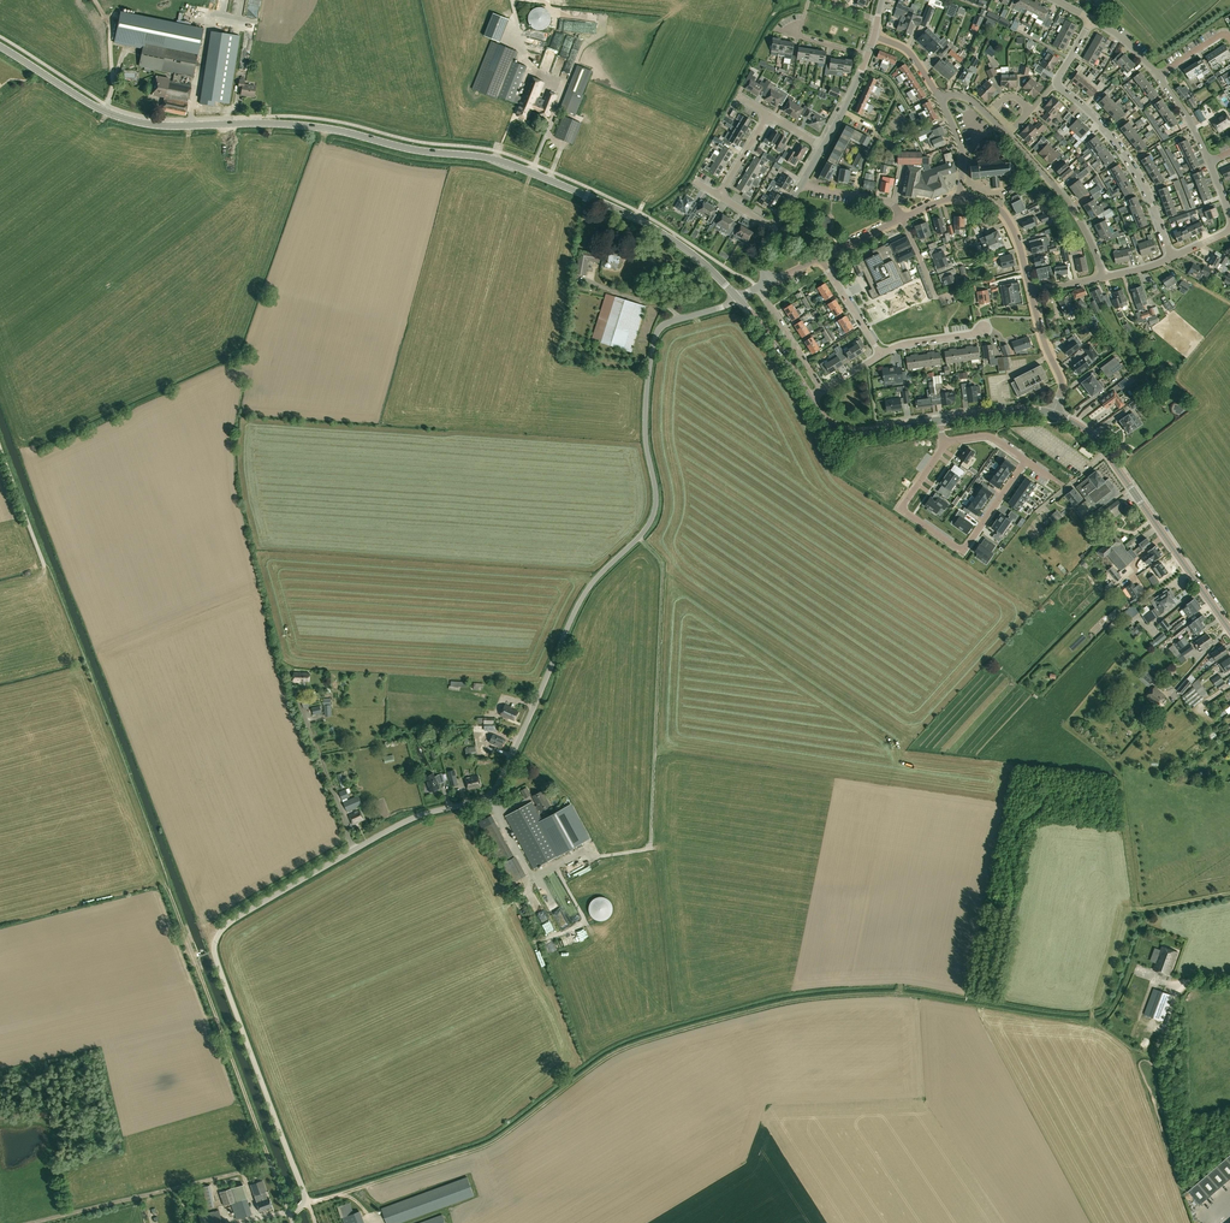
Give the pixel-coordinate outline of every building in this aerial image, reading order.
[(1022,7),(1025,0),(1018,0),(1017,2),(1014,0),(1013,0),(1009,7),(1013,9),(1019,12),(1020,11),(1021,9),(1022,7)] [(1022,7),(1027,10),(1032,1),(1030,0),(1025,0),(1022,7)] [(1032,1),(1027,10),(1032,13),(1038,2),(1037,1),(1036,2),(1035,2),(1032,1)] [(1041,3),(1038,2),(1032,13),(1038,16),(1039,16),(1044,7),(1043,7),(1040,5),(1040,4),(1041,3)] [(948,10),(956,13),(958,6),(951,3),(948,10)] [(922,19),(920,25),(925,27),(926,22),(928,23),(931,14),(930,14),(932,8),(927,6),(922,18),(922,19)] [(1045,26),(1049,19),(1046,17),(1047,14),(1050,9),(1043,6),(1043,7),(1044,7),(1039,16),(1037,19),(1043,22),(1042,24),(1045,26)] [(529,22),(530,24),(530,25),(531,26),(532,27),(533,28),(534,29),(535,29),(537,30),(538,30),(540,30),(541,30),(543,30),(544,29),(546,28),(547,27),(548,26),(549,25),(550,24),(551,22),(551,21),(551,20),(551,18),(551,17),(551,16),(551,14),(550,13),(549,12),(548,11),(547,9),(546,9),(544,8),(543,7),(541,7),(540,7),(538,7),(537,7),(536,8),(534,8),(533,9),(532,10),(531,11),(530,12),(530,13),(529,14),(528,16),(528,18),(528,19),(528,21),(529,22)] [(897,29),(905,32),(912,14),(904,11),(896,8),(895,12),(902,15),(897,29)] [(986,17),(996,22),(999,17),(989,11),(986,17)] [(173,80),(181,82),(182,74),(194,76),(203,29),(121,12),(116,37),(115,42),(121,43),(144,48),(140,66),(175,73),(173,80)] [(509,20),(493,13),(484,36),(500,42),(509,20)] [(918,16),(916,15),(912,14),(905,32),(907,33),(911,34),(914,25),(917,17),(918,16)] [(977,14),(973,23),(980,26),(984,17),(977,14)] [(1000,17),(998,22),(1008,27),(1010,22),(1000,17)] [(987,20),(984,26),(992,29),(995,24),(987,20)] [(1066,20),(1063,26),(1074,32),(1077,26),(1066,20)] [(1074,32),(1063,26),(1059,33),(1070,39),(1074,32)] [(240,36),(211,31),(200,103),(214,106),(215,101),(229,103),(240,36)] [(923,47),(932,38),(925,32),(917,41),(923,47)] [(1059,33),(1056,39),(1067,45),(1070,39),(1059,33)] [(1097,34),(1094,40),(1105,46),(1108,40),(1097,34)] [(774,51),(778,52),(780,41),(781,38),(774,37),(772,45),(771,45),(771,49),(772,49),(771,51),(774,51)] [(939,42),(939,43),(938,44),(932,38),(923,47),(929,52),(931,51),(935,47),(937,49),(940,47),(947,40),(944,37),(939,42)] [(1027,47),(1030,50),(1032,48),(1035,43),(1030,39),(1026,44),(1027,47)] [(1067,45),(1056,39),(1053,46),(1064,51),(1067,45)] [(1094,40),(1090,46),(1101,53),(1105,46),(1094,40)] [(506,58),(512,60),(516,50),(492,41),(473,88),(496,98),(498,95),(493,93),(506,58)] [(778,52),(778,55),(785,56),(785,53),(787,42),(780,41),(778,52)] [(794,43),(787,42),(785,53),(785,56),(785,58),(791,59),(792,55),(794,43)] [(1218,48),(1225,59),(1229,56),(1229,52),(1225,44),(1218,48)] [(947,45),(940,52),(944,55),(950,48),(947,45)] [(1090,46),(1087,52),(1098,59),(1101,53),(1090,46)] [(797,59),(804,60),(806,49),(799,48),(797,59)] [(1044,59),(1055,66),(1059,59),(1053,55),(1055,52),(1048,48),(1046,51),(1048,53),(1044,59)] [(1225,59),(1218,48),(1212,52),(1219,63),(1225,59)] [(806,49),(804,60),(811,61),(813,50),(806,49)] [(813,50),(811,61),(818,62),(819,51),(813,50)] [(819,51),(818,62),(825,63),(826,52),(819,51)] [(880,67),(883,68),(889,54),(879,51),(877,57),(883,60),(880,67)] [(954,51),(951,56),(957,60),(960,56),(959,55),(954,51)] [(1098,59),(1087,52),(1083,59),(1094,65),(1098,59)] [(1219,63),(1212,52),(1206,57),(1213,67),(1219,63)] [(889,54),(883,68),(886,70),(889,62),(895,65),(898,58),(889,54)] [(1122,68),(1129,60),(1124,54),(1119,59),(1117,56),(1112,61),(1114,64),(1113,64),(1116,67),(1119,64),(1122,68)] [(527,66),(512,60),(506,58),(493,93),(498,95),(513,101),(516,95),(515,94),(527,66)] [(845,58),(844,61),(845,61),(843,72),(850,73),(850,71),(851,71),(852,68),(851,67),(852,59),(845,58)] [(978,61),(973,58),(969,65),(971,66),(969,70),(965,68),(959,80),(967,84),(973,73),(975,74),(977,68),(975,67),(978,61)] [(836,71),(838,60),(831,59),(830,65),(826,64),(825,75),(829,75),(829,74),(835,75),(836,71)] [(935,67),(939,72),(946,64),(949,61),(946,59),(944,62),(941,60),(935,67)] [(1038,64),(1036,68),(1043,72),(1044,69),(1051,72),(1055,66),(1044,59),(1040,66),(1038,64)] [(1196,63),(1202,73),(1208,69),(1202,59),(1196,63)] [(836,71),(839,72),(843,72),(845,61),(844,61),(838,60),(836,71)] [(1135,65),(1129,60),(1122,68),(1125,70),(1123,72),(1128,77),(1133,72),(1130,70),(1135,65)] [(944,76),(951,68),(952,67),(953,65),(949,61),(946,64),(939,72),(944,76)] [(1202,73),(1196,63),(1190,66),(1197,76),(1199,80),(1205,76),(1202,73)] [(904,76),(910,72),(905,64),(899,68),(902,73),(896,77),(898,80),(904,76)] [(1076,84),(1084,75),(1082,73),(1085,68),(1080,64),(1075,70),(1078,72),(1071,80),(1076,84)] [(592,71),(577,65),(560,108),(576,115),(583,95),(582,95),(592,71)] [(944,76),(949,80),(956,73),(958,69),(953,65),(952,67),(951,68),(944,76)] [(1191,80),(1197,76),(1190,66),(1184,70),(1191,80)] [(745,88),(751,92),(757,83),(755,82),(757,78),(753,76),(755,73),(751,70),(746,80),(749,82),(745,88)] [(910,84),(916,80),(910,72),(904,76),(898,80),(900,83),(906,79),(910,84)] [(1009,87),(1009,74),(1009,72),(1005,72),(1005,74),(1001,74),(1001,87),(1009,87)] [(1138,83),(1145,78),(1140,72),(1133,78),(1138,83)] [(1087,77),(1084,75),(1076,84),(1082,89),(1093,75),(1091,73),(1087,77)] [(1009,74),(1009,87),(1017,86),(1017,74),(1009,74)] [(1082,89),(1087,93),(1094,83),(1092,81),(1095,76),(1093,75),(1082,89)] [(1208,81),(1209,84),(1213,81),(1217,79),(1214,75),(1207,80),(1208,81)] [(191,84),(181,82),(173,80),(170,80),(170,79),(157,76),(153,95),(165,97),(162,110),(185,115),(191,84)] [(241,95),(254,97),(256,86),(244,84),(244,80),(244,77),(241,77),(240,79),(239,87),(242,88),(241,95)] [(522,97),(519,104),(520,104),(517,114),(528,119),(531,110),(549,117),(557,96),(547,91),(543,102),(538,100),(544,82),(530,77),(529,77),(521,97),(522,97)] [(873,88),(880,92),(882,89),(875,85),(877,80),(870,77),(867,85),(873,88)] [(1023,87),(1029,92),(1037,83),(1032,78),(1023,87)] [(1138,83),(1142,89),(1149,84),(1145,78),(1138,83)] [(765,92),(766,89),(770,83),(771,82),(767,80),(765,83),(761,81),(759,85),(757,83),(751,92),(758,96),(761,90),(765,92)] [(915,92),(921,88),(916,80),(910,84),(913,89),(906,93),(908,96),(915,92)] [(987,81),(982,87),(991,96),(997,90),(987,81)] [(1094,83),(1087,93),(1092,97),(1099,88),(1102,91),(1106,85),(1101,81),(1097,86),(1094,83)] [(770,83),(766,89),(769,91),(764,99),(771,103),(777,92),(774,90),(776,86),(770,83)] [(1037,83),(1029,92),(1035,97),(1043,88),(1037,83)] [(1142,89),(1147,95),(1154,89),(1149,84),(1142,89)] [(879,95),(880,92),(873,88),(867,85),(863,94),(869,97),(872,92),(879,95)] [(1189,100),(1191,98),(1188,94),(1187,93),(1189,91),(1189,90),(1187,87),(1185,87),(1183,88),(1181,86),(1176,90),(1183,99),(1186,96),(1189,100)] [(991,96),(982,87),(977,92),(986,101),(991,96)] [(926,96),(921,88),(915,92),(908,96),(910,99),(917,95),(920,100),(926,96)] [(1098,103),(1103,108),(1111,100),(1107,95),(1110,91),(1108,89),(1102,94),(1105,97),(1098,103)] [(1154,89),(1147,95),(1151,101),(1158,95),(1154,89)] [(782,98),(785,100),(788,95),(789,94),(782,90),(780,94),(777,92),(771,103),(777,107),(782,98)] [(867,103),(869,97),(863,94),(859,103),(865,106),(872,109),(874,106),(867,103)] [(518,104),(519,104),(522,97),(521,97),(516,95),(513,101),(519,104),(518,104)] [(783,110),(790,115),(796,104),(792,102),(794,99),(788,95),(785,100),(783,103),(787,105),(783,110)] [(1049,102),(1058,111),(1063,105),(1054,97),(1049,102)] [(1192,98),(1191,98),(1189,100),(1188,101),(1193,109),(1197,106),(1192,98)] [(1154,104),(1158,110),(1166,105),(1161,99),(1154,104)] [(1103,108),(1108,112),(1116,104),(1115,103),(1111,100),(1103,108)] [(918,114),(920,117),(927,113),(932,111),(933,110),(929,101),(922,105),(925,110),(918,114)] [(1116,104),(1108,112),(1112,117),(1120,109),(1116,105),(1119,102),(1118,101),(1115,103),(1116,104)] [(1057,113),(1058,111),(1049,102),(1048,104),(1044,108),(1047,112),(1042,117),(1050,124),(1052,121),(1051,120),(1056,115),(1055,114),(1057,113)] [(865,106),(859,103),(855,112),(861,115),(864,109),(871,112),(872,109),(865,106)] [(796,104),(790,115),(797,119),(800,113),(804,115),(808,107),(805,105),(803,108),(796,104)] [(1166,105),(1158,110),(1162,116),(1170,111),(1166,105)] [(1200,108),(1194,111),(1198,118),(1203,115),(1200,108)] [(1125,114),(1120,109),(1112,117),(1117,122),(1123,116),(1125,118),(1131,113),(1128,110),(1125,114)] [(811,120),(809,124),(819,130),(825,120),(815,114),(812,113),(812,112),(809,110),(805,117),(808,119),(811,120)] [(927,113),(920,117),(921,120),(928,116),(931,122),(938,119),(933,110),(932,111),(927,113)] [(1166,122),(1174,117),(1170,111),(1162,116),(1166,122)] [(1069,112),(1063,118),(1066,120),(1072,115),(1069,112)] [(1213,121),(1220,132),(1229,126),(1229,120),(1226,113),(1213,121)] [(739,121),(748,127),(752,120),(743,115),(739,121)] [(1151,116),(1148,118),(1152,124),(1155,122),(1156,121),(1152,115),(1151,116)] [(564,116),(556,137),(573,144),(581,123),(564,116)] [(727,122),(731,125),(733,122),(734,121),(725,116),(725,117),(723,120),(727,122)] [(1135,123),(1136,125),(1142,120),(1145,118),(1144,116),(1141,118),(1135,123)] [(1178,123),(1174,117),(1166,122),(1171,128),(1178,123)] [(1069,128),(1075,133),(1083,125),(1081,123),(1081,122),(1078,118),(1069,128)] [(1142,120),(1136,125),(1138,127),(1147,120),(1145,118),(1142,120)] [(745,133),(748,127),(739,121),(735,127),(745,133)] [(1025,128),(1034,138),(1038,134),(1038,135),(1043,130),(1044,130),(1047,128),(1040,121),(1034,126),(1031,123),(1028,125),(1025,128)] [(735,127),(731,125),(727,122),(725,125),(730,128),(730,129),(733,131),(732,134),(741,139),(743,136),(744,137),(746,134),(745,133),(735,127)] [(1120,128),(1125,134),(1133,128),(1128,122),(1120,128)] [(837,183),(849,185),(851,170),(852,169),(841,167),(838,165),(852,139),(861,143),(860,145),(864,147),(866,148),(867,146),(870,140),(871,138),(846,125),(844,130),(845,131),(844,133),(842,132),(838,141),(839,142),(838,145),(836,144),(819,177),(821,180),(829,181),(831,178),(832,178),(833,177),(833,176),(833,174),(838,177),(837,183)] [(1083,125),(1075,133),(1080,138),(1089,129),(1085,126),(1084,126),(1083,125)] [(932,130),(933,133),(931,133),(932,135),(929,136),(930,137),(924,140),(927,144),(929,143),(931,146),(934,144),(935,148),(945,143),(942,137),(945,135),(941,126),(932,130)] [(932,132),(930,127),(927,128),(916,133),(918,137),(932,132)] [(1029,143),(1034,138),(1025,128),(1020,134),(1029,143)] [(1137,134),(1133,128),(1125,134),(1129,140),(1137,134)] [(1163,133),(1159,128),(1156,130),(1162,139),(1168,135),(1165,132),(1163,133)] [(775,144),(780,134),(774,130),(770,137),(767,135),(763,142),(766,143),(768,140),(774,143),(775,144)] [(741,139),(732,134),(728,140),(724,137),(722,140),(730,145),(731,142),(737,146),(741,139)] [(787,138),(780,134),(775,144),(779,146),(777,150),(782,153),(786,146),(783,145),(787,138)] [(1134,146),(1142,140),(1137,134),(1129,140),(1134,146)] [(1088,142),(1093,148),(1101,142),(1096,136),(1088,142)] [(1041,145),(1044,148),(1039,153),(1044,158),(1053,149),(1048,144),(1049,142),(1046,139),(1044,142),(1041,145)] [(1182,150),(1190,146),(1187,139),(1178,143),(1182,150)] [(1147,146),(1142,140),(1134,146),(1139,152),(1147,146)] [(1104,149),(1105,148),(1101,142),(1093,148),(1098,154),(1104,149)] [(722,149),(720,152),(730,158),(734,152),(719,143),(717,146),(722,149)] [(806,149),(798,144),(794,151),(790,149),(785,159),(790,162),(793,156),(800,160),(806,149)] [(1193,152),(1190,146),(1182,150),(1185,156),(1189,154),(1193,152)] [(1110,154),(1105,148),(1104,149),(1098,154),(1102,160),(1110,154)] [(864,151),(860,149),(852,165),(856,167),(864,151)] [(1056,151),(1053,149),(1044,158),(1050,163),(1056,158),(1058,160),(1064,155),(1058,149),(1056,151)] [(894,152),(886,151),(885,158),(893,159),(894,152)] [(730,158),(720,152),(718,155),(713,153),(712,156),(726,165),(730,158)] [(929,157),(922,157),(922,152),(898,152),(898,164),(907,164),(907,165),(901,195),(915,198),(916,194),(931,197),(931,198),(948,192),(942,175),(956,172),(951,152),(944,154),(947,164),(931,169),(929,164),(929,157)] [(1189,154),(1185,156),(1188,163),(1196,159),(1193,152),(1189,154)] [(1115,160),(1110,154),(1102,160),(1107,166),(1115,160)] [(1141,160),(1145,166),(1153,162),(1149,155),(1141,160)] [(714,162),(712,165),(722,171),(726,165),(712,156),(710,159),(714,162)] [(755,156),(752,162),(766,171),(768,168),(764,166),(766,162),(767,163),(769,160),(763,156),(761,159),(755,156)] [(993,159),(989,160),(989,159),(988,159),(988,160),(984,161),(984,159),(983,159),(983,161),(978,161),(977,160),(976,161),(978,161),(978,165),(970,166),(970,172),(971,178),(973,178),(980,177),(980,178),(981,178),(981,177),(985,177),(985,178),(986,178),(986,176),(990,176),(990,177),(991,177),(991,176),(992,176),(993,188),(1000,188),(998,175),(1000,175),(1000,176),(1001,176),(1001,175),(1006,174),(1006,176),(1007,176),(1006,174),(1010,174),(1010,175),(1012,175),(1011,174),(1013,171),(1014,171),(1015,170),(1013,170),(1013,166),(1014,166),(1014,165),(1013,165),(1010,163),(1010,162),(1009,160),(1005,160),(1005,158),(994,159),(994,158),(993,158),(993,159)] [(1184,169),(1189,166),(1191,169),(1199,165),(1196,159),(1188,163),(1182,165),(1184,169)] [(1060,175),(1069,167),(1064,161),(1060,164),(1055,169),(1060,175)] [(766,171),(752,162),(751,163),(748,169),(758,175),(760,172),(764,174),(766,171)] [(1149,172),(1156,168),(1158,167),(1157,165),(1155,166),(1153,162),(1145,166),(1149,172)] [(1121,172),(1122,171),(1118,164),(1109,170),(1113,176),(1121,172)] [(722,171),(712,165),(710,169),(706,166),(704,169),(719,178),(722,171)] [(1222,170),(1226,179),(1229,177),(1229,166),(1222,170)] [(784,181),(789,184),(792,178),(786,174),(788,171),(780,167),(778,171),(782,174),(779,178),(784,181)] [(1073,172),(1069,167),(1060,175),(1064,180),(1073,172)] [(1080,172),(1076,175),(1080,180),(1089,172),(1086,168),(1085,168),(1080,172)] [(1152,179),(1160,174),(1156,168),(1149,172),(1152,179)] [(748,169),(744,175),(759,184),(760,181),(756,178),(758,175),(748,169)] [(1117,183),(1126,178),(1122,171),(1121,172),(1113,176),(1117,183)] [(1193,174),(1195,181),(1204,178),(1201,171),(1193,174)] [(866,173),(865,180),(863,188),(874,190),(875,182),(872,182),(873,175),(872,175),(866,173)] [(1164,180),(1160,174),(1152,179),(1156,185),(1164,180)] [(759,184),(744,175),(740,182),(750,188),(752,184),(757,187),(759,184)] [(882,182),(880,191),(881,191),(881,192),(884,193),(885,192),(888,192),(890,184),(893,185),(894,179),(886,177),(885,182),(882,182)] [(773,180),(770,185),(771,185),(777,189),(779,190),(780,187),(785,190),(789,184),(784,181),(779,178),(777,183),(773,180)] [(1117,183),(1121,189),(1124,187),(1130,184),(1126,178),(1117,183)] [(1204,178),(1195,181),(1198,188),(1207,184),(1204,178)] [(1176,184),(1178,190),(1181,189),(1182,189),(1178,179),(1173,181),(1174,184),(1176,184)] [(1070,187),(1074,193),(1079,190),(1083,186),(1079,180),(1070,187)] [(748,191),(750,188),(740,182),(736,188),(751,197),(753,194),(748,191)] [(1023,186),(1021,182),(1007,189),(1009,193),(1023,186)] [(1079,190),(1074,193),(1079,199),(1088,192),(1086,190),(1089,187),(1087,184),(1083,186),(1079,190)] [(1130,184),(1124,187),(1121,189),(1125,195),(1125,196),(1132,192),(1133,191),(1130,184)] [(1207,184),(1198,188),(1201,194),(1209,191),(1207,184)] [(771,185),(770,185),(767,189),(771,192),(769,196),(778,202),(782,196),(775,192),(777,189),(771,185)] [(1102,189),(1099,185),(1089,191),(1092,196),(1100,190),(1102,189)] [(1168,194),(1169,193),(1167,186),(1158,189),(1161,196),(1168,194)] [(1100,191),(1100,190),(1092,196),(1094,199),(1102,194),(1100,191)] [(1209,191),(1201,194),(1203,201),(1204,204),(1209,203),(1208,199),(1212,198),(1209,191)] [(1124,199),(1125,201),(1127,200),(1130,207),(1139,203),(1136,196),(1134,197),(1133,194),(1132,192),(1125,196),(1125,195),(1123,197),(1124,199)] [(778,202),(769,196),(764,193),(762,198),(759,202),(766,207),(768,203),(775,208),(778,202)] [(1172,200),(1169,193),(1168,194),(1161,196),(1163,203),(1172,200)] [(1011,204),(1013,207),(1023,203),(1021,199),(1018,194),(1013,197),(1014,198),(1012,199),(1012,200),(1011,200),(1011,201),(1011,202),(1012,204),(1011,204)] [(696,204),(693,203),(694,201),(686,196),(684,201),(681,199),(679,202),(676,207),(686,213),(690,215),(691,212),(696,204)] [(1042,199),(1027,207),(1029,212),(1044,204),(1042,199)] [(698,205),(693,212),(697,214),(699,210),(704,214),(710,204),(705,200),(702,205),(701,207),(698,205)] [(1092,209),(1097,206),(1093,200),(1083,206),(1087,212),(1092,209)] [(1174,207),(1172,200),(1163,203),(1166,210),(1174,207)] [(1013,207),(1015,211),(1015,210),(1017,214),(1022,212),(1021,210),(1025,208),(1023,203),(1013,207)] [(1130,207),(1132,214),(1139,211),(1142,210),(1139,203),(1130,207)] [(710,204),(704,214),(710,217),(707,221),(711,223),(715,216),(717,214),(713,212),(716,207),(710,204)] [(1102,213),(1104,216),(1112,211),(1110,208),(1104,211),(1102,208),(1100,204),(1097,206),(1092,209),(1087,212),(1091,219),(1102,213)] [(1207,206),(1198,209),(1199,213),(1201,217),(1206,215),(1207,219),(1208,219),(1208,220),(1209,220),(1211,220),(1211,219),(1211,218),(1218,215),(1216,209),(1215,208),(1208,210),(1207,206)] [(1174,207),(1166,210),(1168,217),(1177,214),(1174,207)] [(1139,211),(1132,214),(1135,221),(1144,217),(1142,210),(1139,211)] [(1112,211),(1104,216),(1106,219),(1114,215),(1112,211)] [(1043,223),(1054,219),(1051,212),(1040,216),(1043,223)] [(714,228),(720,232),(721,230),(722,227),(728,217),(723,214),(719,221),(716,219),(712,226),(715,228),(714,228)] [(964,229),(964,216),(954,216),(954,229),(955,229),(955,233),(959,233),(959,229),(964,229)] [(734,221),(728,217),(722,227),(728,230),(726,234),(729,235),(733,229),(730,227),(734,221)] [(1038,224),(1035,217),(1032,218),(1028,219),(1028,220),(1022,222),(1025,230),(1035,226),(1038,224)] [(1147,224),(1144,217),(1135,221),(1138,228),(1147,224)] [(943,224),(941,218),(939,218),(936,219),(935,219),(934,220),(937,233),(944,231),(943,227),(944,227),(943,227),(942,224),(943,224)] [(1098,232),(1108,227),(1105,220),(1095,225),(1098,232)] [(931,235),(927,222),(915,226),(919,239),(924,237),(928,236),(931,235)] [(1200,222),(1194,225),(1197,233),(1204,230),(1200,222)] [(736,235),(741,238),(747,229),(741,225),(738,230),(735,228),(729,238),(732,240),(736,235)] [(1181,231),(1184,239),(1191,236),(1187,228),(1186,225),(1179,228),(1181,231)] [(1197,233),(1194,225),(1187,228),(1191,236),(1197,233)] [(1108,227),(1098,232),(1102,239),(1110,235),(1112,239),(1120,236),(1119,233),(1118,231),(1112,234),(1108,227)] [(747,229),(741,238),(748,242),(754,232),(747,229)] [(1004,244),(998,231),(980,239),(986,252),(1004,244)] [(1178,242),(1184,239),(1181,231),(1174,234),(1178,242)] [(1145,241),(1149,253),(1151,252),(1152,253),(1157,251),(1153,239),(1151,234),(1147,236),(1149,240),(1145,241)] [(890,244),(890,245),(888,246),(886,246),(885,244),(872,251),(873,252),(852,262),(859,277),(860,277),(859,276),(861,275),(862,276),(865,274),(871,289),(868,290),(872,299),(913,280),(908,270),(902,272),(898,263),(905,259),(905,260),(906,259),(915,255),(916,255),(915,254),(912,247),(911,244),(910,243),(910,244),(907,237),(907,236),(906,236),(902,238),(899,240),(897,241),(896,241),(891,244),(890,244)] [(1044,237),(1029,241),(1033,254),(1044,251),(1044,250),(1047,249),(1044,237)] [(1138,244),(1139,248),(1142,256),(1147,254),(1146,254),(1149,253),(1145,241),(1138,244)] [(934,262),(945,257),(943,251),(946,249),(944,245),(929,251),(931,255),(932,255),(934,262)] [(1071,255),(1077,254),(1076,247),(1069,248),(1071,255)] [(617,269),(620,250),(605,248),(604,254),(602,263),(602,266),(617,269)] [(1066,249),(1061,250),(1064,262),(1069,261),(1068,255),(1066,249)] [(1120,251),(1121,252),(1118,252),(1118,251),(1117,250),(1114,250),(1114,252),(1114,253),(1115,261),(1123,260),(1124,261),(1129,260),(1128,254),(1132,254),(1130,249),(1120,251)] [(601,253),(580,250),(576,274),(586,276),(589,261),(599,263),(601,253)] [(988,263),(989,265),(992,264),(991,262),(999,259),(998,254),(982,260),(984,264),(987,262),(988,263)] [(1011,254),(1000,257),(1003,268),(1014,265),(1011,254)] [(1209,256),(1206,262),(1216,268),(1219,263),(1225,266),(1229,259),(1222,255),(1220,259),(1212,254),(1211,257),(1209,256)] [(1042,265),(1049,264),(1048,258),(1044,259),(1044,256),(1034,259),(1036,266),(1041,264),(1042,265)] [(948,263),(945,257),(934,262),(936,266),(937,268),(936,269),(938,273),(953,267),(951,262),(948,263)] [(1087,270),(1084,257),(1075,259),(1078,272),(1087,270)] [(917,266),(918,270),(928,295),(930,299),(930,300),(933,298),(931,294),(921,269),(920,264),(917,266)] [(1203,269),(1193,264),(1188,272),(1199,279),(1202,273),(1207,276),(1211,269),(1204,266),(1203,269)] [(1054,266),(1055,275),(1068,274),(1067,265),(1054,266)] [(1049,266),(1036,269),(1039,279),(1048,277),(1047,271),(1050,270),(1049,266)] [(952,275),(956,273),(954,269),(939,275),(940,279),(941,279),(944,286),(955,281),(952,275)] [(1165,285),(1167,288),(1168,288),(1171,285),(1176,282),(1174,279),(1171,274),(1162,280),(1164,284),(1165,285)] [(1190,285),(1181,281),(1178,286),(1187,291),(1190,285)] [(1000,285),(1004,306),(1022,303),(1019,282),(1000,285)] [(824,292),(829,289),(825,283),(818,288),(815,289),(817,293),(820,291),(821,294),(824,292)] [(1142,286),(1137,288),(1142,305),(1147,303),(1146,300),(1147,300),(1142,286)] [(1075,290),(1072,293),(1075,299),(1086,294),(1083,288),(1075,290)] [(1094,300),(1090,302),(1096,313),(1100,311),(1096,304),(1104,300),(1107,308),(1112,305),(1107,294),(1103,296),(1099,288),(1091,292),(1094,300)] [(1142,305),(1137,288),(1131,289),(1136,303),(1139,311),(1144,309),(1142,305)] [(833,295),(829,289),(824,292),(821,294),(825,300),(833,295)] [(1116,309),(1123,306),(1121,302),(1127,301),(1125,296),(1125,297),(1122,289),(1114,292),(1116,299),(1113,301),(1116,309)] [(991,290),(988,290),(977,292),(978,300),(980,299),(981,304),(990,302),(989,299),(992,299),(991,292),(991,290)] [(606,293),(591,340),(631,352),(646,306),(606,293)] [(900,307),(913,302),(911,296),(890,304),(893,312),(901,309),(900,307)] [(1074,311),(1078,309),(1075,303),(1071,305),(1067,296),(1058,301),(1062,309),(1061,310),(1064,316),(1069,314),(1070,317),(1072,317),(1075,315),(1076,314),(1074,311)] [(830,307),(832,310),(839,306),(835,299),(828,304),(825,306),(827,309),(830,307)] [(1085,303),(1081,299),(1077,302),(1082,307),(1085,303)] [(1172,307),(1168,301),(1163,304),(1168,311),(1172,307)] [(784,309),(788,315),(795,310),(792,304),(784,309)] [(875,309),(870,311),(871,313),(879,311),(877,305),(874,307),(875,309)] [(839,306),(832,310),(836,316),(843,312),(839,306)] [(795,310),(788,315),(792,321),(799,316),(795,310)] [(1147,320),(1146,317),(1145,312),(1140,314),(1140,311),(1136,313),(1139,323),(1147,320)] [(1156,315),(1148,318),(1150,325),(1158,323),(1156,315)] [(848,323),(849,322),(846,316),(838,320),(842,326),(848,323)] [(806,327),(806,326),(804,323),(802,320),(794,325),(798,331),(806,327)] [(853,328),(849,322),(848,323),(842,326),(846,333),(853,328)] [(806,327),(798,331),(802,337),(810,333),(806,327)] [(1064,348),(1069,355),(1080,347),(1075,340),(1076,338),(1074,335),(1068,339),(1071,342),(1064,348)] [(819,341),(817,339),(814,340),(812,337),(805,341),(808,348),(816,343),(819,341)] [(1012,342),(1016,352),(1032,346),(1028,337),(1012,342)] [(852,344),(850,345),(857,356),(864,352),(861,349),(864,347),(860,339),(856,341),(857,344),(853,346),(852,344)] [(819,341),(816,343),(808,348),(812,354),(820,349),(817,345),(821,343),(819,341)] [(998,364),(997,358),(995,358),(994,357),(993,344),(988,345),(987,344),(985,344),(984,345),(983,346),(985,358),(990,358),(991,365),(998,364)] [(1001,346),(1005,355),(1011,353),(1008,344),(1001,346)] [(857,356),(850,345),(846,347),(848,350),(844,352),(843,350),(842,350),(839,352),(844,359),(848,357),(850,361),(857,356)] [(1089,355),(1089,356),(1090,357),(1096,352),(1090,345),(1084,349),(1088,354),(1089,355)] [(971,359),(969,346),(967,346),(967,348),(961,349),(963,361),(971,359)] [(972,346),(969,346),(971,359),(980,358),(978,346),(972,347),(972,346)] [(1145,349),(1151,355),(1153,353),(1147,347),(1145,349)] [(955,362),(953,348),(950,349),(950,350),(944,351),(946,363),(955,362)] [(955,348),(953,348),(955,362),(963,361),(961,349),(955,350),(955,348)] [(931,352),(933,365),(941,364),(940,352),(934,353),(933,351),(931,352)] [(841,361),(844,359),(839,352),(837,353),(829,358),(834,365),(837,369),(843,365),(841,361)] [(929,354),(923,354),(925,366),(933,365),(931,352),(928,352),(929,354)] [(908,369),(916,367),(914,354),(912,355),(912,356),(906,357),(908,369)] [(914,354),(916,367),(925,366),(923,354),(917,355),(917,354),(914,354)] [(1087,357),(1086,356),(1084,358),(1083,358),(1072,366),(1075,370),(1074,371),(1074,372),(1075,373),(1076,373),(1077,373),(1078,374),(1089,365),(1091,363),(1087,357)] [(1003,357),(997,358),(998,364),(999,371),(1005,370),(1003,357)] [(1108,378),(1122,367),(1115,357),(1100,368),(1108,378)] [(830,373),(837,369),(834,365),(829,358),(827,359),(828,362),(824,364),(823,362),(820,364),(825,372),(828,370),(830,373)] [(1041,365),(1026,372),(1034,389),(1035,391),(1038,389),(1040,385),(1038,382),(1047,378),(1041,365)] [(884,381),(895,379),(896,383),(903,382),(901,371),(896,372),(895,366),(882,368),(884,381)] [(1034,389),(1026,372),(1014,378),(1015,380),(1011,382),(1018,397),(1034,389)] [(932,377),(933,383),(934,386),(934,387),(936,387),(936,384),(942,383),(941,375),(932,377)] [(1087,389),(1093,385),(1097,381),(1092,375),(1082,383),(1082,384),(1084,387),(1085,387),(1087,389)] [(1093,385),(1087,389),(1089,392),(1088,393),(1090,396),(1091,395),(1092,396),(1104,387),(1099,380),(1097,381),(1093,385)] [(1127,386),(1123,380),(1118,384),(1122,389),(1127,386)] [(941,395),(942,405),(952,404),(952,401),(955,401),(954,391),(950,391),(947,392),(946,387),(943,387),(942,383),(936,384),(936,387),(937,388),(938,396),(941,395)] [(961,384),(963,394),(967,394),(968,401),(978,400),(977,393),(981,392),(980,387),(976,388),(971,388),(971,383),(961,384)] [(1148,388),(1145,384),(1139,389),(1142,392),(1148,388)] [(904,404),(910,403),(908,390),(902,391),(903,398),(904,404)] [(1100,401),(1103,405),(1117,394),(1114,390),(1100,401)] [(1117,394),(1103,405),(1106,409),(1115,403),(1119,408),(1125,404),(1117,394)] [(931,397),(928,398),(916,399),(917,408),(932,406),(931,397)] [(901,404),(900,398),(885,400),(887,410),(895,409),(895,410),(902,409),(901,404)] [(1140,404),(1136,399),(1129,404),(1133,409),(1140,404)] [(1120,421),(1128,433),(1137,427),(1134,422),(1138,420),(1132,412),(1128,415),(1120,421)] [(960,458),(963,461),(961,465),(968,469),(972,463),(969,461),(974,453),(971,451),(972,450),(969,447),(968,448),(967,448),(964,452),(964,451),(963,452),(964,452),(963,453),(962,453),(963,454),(960,458)] [(1005,459),(1001,466),(998,464),(1009,472),(1014,466),(1005,459)] [(998,464),(995,469),(1006,477),(1009,472),(998,464)] [(953,473),(950,470),(945,477),(956,484),(955,483),(959,477),(961,475),(962,475),(965,471),(958,467),(953,473)] [(1006,477),(995,469),(997,471),(994,475),(992,473),(991,474),(1003,482),(1006,477)] [(1097,506),(1097,507),(1102,503),(1104,505),(1119,493),(1108,479),(1104,482),(1102,480),(1101,477),(1099,475),(1099,474),(1097,472),(1096,472),(1096,471),(1080,484),(1076,487),(1084,497),(1086,500),(1079,506),(1076,508),(1083,517),(1097,506)] [(991,474),(987,480),(998,488),(1003,482),(991,474)] [(956,484),(945,477),(940,484),(947,488),(945,491),(944,490),(942,494),(948,498),(950,494),(949,494),(956,484)] [(1032,490),(1036,485),(1026,478),(1022,483),(1032,490)] [(983,481),(976,491),(987,499),(992,492),(987,489),(989,486),(983,481)] [(1032,490),(1022,483),(1019,488),(1029,495),(1032,490)] [(1029,495),(1019,488),(1015,493),(1025,500),(1029,495)] [(1077,503),(1082,499),(1080,496),(1074,489),(1066,495),(1072,503),(1070,505),(1072,507),(1074,505),(1076,508),(1079,506),(1077,503)] [(977,492),(974,496),(984,504),(987,499),(976,491),(977,492)] [(1025,500),(1015,493),(1012,498),(1022,505),(1025,500)] [(969,500),(981,508),(984,504),(974,496),(974,497),(975,497),(972,502),(969,500)] [(935,500),(930,497),(925,505),(928,508),(927,510),(930,512),(931,510),(935,513),(940,506),(944,509),(948,504),(938,497),(936,500),(935,500)] [(1022,505),(1012,498),(1008,504),(1018,511),(1022,505)] [(969,500),(965,507),(976,515),(981,508),(969,500)] [(1118,501),(1118,500),(1105,510),(1112,520),(1125,510),(1121,505),(1121,504),(1121,505),(1118,501),(1119,501),(1118,501)] [(959,510),(956,514),(959,516),(954,525),(967,534),(973,525),(964,519),(966,515),(959,510)] [(1015,520),(1018,516),(1011,511),(1008,515),(1009,516),(1008,519),(1000,513),(997,517),(998,518),(996,521),(1007,528),(1013,519),(1015,520)] [(1059,519),(1054,513),(1049,517),(1053,523),(1059,519)] [(996,521),(994,524),(993,523),(990,527),(998,532),(996,534),(995,534),(992,537),(999,542),(1001,538),(999,537),(1001,534),(1002,535),(1007,528),(996,521)] [(1114,536),(1109,541),(1116,550),(1121,556),(1114,562),(1121,570),(1130,562),(1134,559),(1127,551),(1125,549),(1120,543),(1114,536)] [(1140,546),(1137,547),(1139,549),(1136,551),(1137,553),(1146,547),(1145,546),(1150,543),(1146,537),(1138,543),(1140,546)] [(1107,554),(1114,562),(1121,556),(1116,550),(1109,541),(1098,552),(1103,557),(1107,554)] [(978,554),(977,556),(980,558),(982,557),(985,559),(986,557),(989,560),(993,554),(991,552),(995,545),(990,542),(985,548),(980,544),(978,546),(977,545),(975,549),(976,550),(974,552),(976,553),(977,554),(977,553),(978,554)] [(1154,561),(1163,555),(1163,554),(1160,551),(1160,550),(1160,551),(1159,549),(1158,549),(1156,545),(1147,551),(1147,552),(1148,552),(1149,553),(1142,558),(1147,564),(1153,559),(1154,561)] [(1131,548),(1127,551),(1134,559),(1138,556),(1131,548)] [(1152,568),(1159,578),(1167,572),(1160,562),(1152,568)] [(1065,575),(1068,572),(1060,564),(1057,566),(1059,569),(1061,571),(1065,575)] [(1117,581),(1122,577),(1112,566),(1107,570),(1117,581)] [(1148,578),(1153,586),(1159,581),(1156,577),(1154,574),(1153,575),(1148,578)] [(1107,590),(1114,583),(1112,581),(1104,587),(1107,590)] [(1135,587),(1132,583),(1128,586),(1136,598),(1140,595),(1139,593),(1143,590),(1139,584),(1135,587)] [(1155,607),(1173,594),(1170,590),(1164,594),(1163,592),(1151,601),(1155,607)] [(1150,611),(1143,616),(1142,616),(1147,623),(1176,603),(1172,599),(1175,597),(1173,595),(1173,594),(1155,607),(1150,611)] [(1192,607),(1197,603),(1194,599),(1186,605),(1186,606),(1182,609),(1179,611),(1182,615),(1185,613),(1192,607)] [(1201,607),(1197,603),(1192,607),(1185,613),(1188,617),(1192,614),(1201,607)] [(1134,605),(1131,607),(1136,614),(1139,612),(1134,605)] [(1139,611),(1143,616),(1150,611),(1146,606),(1139,611)] [(1189,631),(1191,630),(1190,629),(1201,622),(1205,619),(1202,615),(1191,623),(1188,626),(1185,628),(1183,625),(1173,634),(1176,638),(1186,629),(1187,628),(1189,631)] [(1164,630),(1170,626),(1170,625),(1165,619),(1159,624),(1164,630)] [(1173,634),(1183,625),(1180,622),(1173,628),(1173,629),(1170,631),(1173,634)] [(1190,629),(1191,630),(1194,634),(1197,632),(1205,627),(1201,622),(1190,629)] [(1141,632),(1140,631),(1142,629),(1138,624),(1130,631),(1135,637),(1141,632)] [(1163,633),(1155,640),(1159,645),(1168,638),(1163,633)] [(1196,641),(1194,643),(1196,646),(1196,648),(1198,651),(1200,652),(1202,650),(1209,645),(1208,644),(1212,642),(1207,634),(1196,641)] [(1179,650),(1185,645),(1181,639),(1175,643),(1179,650)] [(1159,645),(1155,640),(1149,645),(1153,650),(1159,645)] [(1185,645),(1179,650),(1183,655),(1183,656),(1184,656),(1194,649),(1189,642),(1185,645)] [(1173,644),(1168,648),(1176,657),(1180,653),(1173,644)] [(1209,659),(1211,662),(1215,660),(1216,660),(1228,652),(1223,645),(1211,653),(1213,657),(1209,659)] [(1224,673),(1229,669),(1229,656),(1218,664),(1224,673)] [(1146,671),(1141,676),(1150,684),(1155,679),(1146,671)] [(301,672),(295,672),(294,682),(300,683),(300,681),(310,682),(310,674),(301,673),(301,672)] [(1215,686),(1217,685),(1220,683),(1223,681),(1219,674),(1215,677),(1211,680),(1215,686)] [(1182,694),(1191,683),(1189,681),(1187,679),(1177,690),(1182,694)] [(1194,687),(1203,698),(1208,694),(1206,692),(1207,692),(1197,679),(1191,684),(1194,687)] [(1226,685),(1223,681),(1220,683),(1217,685),(1217,686),(1219,689),(1226,685)] [(1155,686),(1146,696),(1157,706),(1166,695),(1155,686)] [(1204,699),(1203,698),(1194,687),(1182,697),(1191,709),(1204,699)] [(301,702),(302,702),(304,709),(308,708),(307,707),(310,706),(307,696),(300,697),(301,702)] [(507,718),(507,717),(514,720),(518,711),(512,708),(512,707),(505,704),(500,715),(507,718)] [(320,706),(312,708),(314,715),(322,713),(320,706)] [(505,739),(494,734),(490,743),(502,748),(505,739)] [(384,756),(385,763),(395,761),(393,754),(384,756)] [(1173,770),(1168,774),(1171,779),(1177,775),(1173,770)] [(455,772),(448,774),(451,786),(458,785),(455,772)] [(438,775),(435,776),(433,773),(433,774),(425,778),(426,781),(429,791),(438,789),(437,784),(440,783),(445,782),(442,773),(437,775),(438,775)] [(466,777),(468,788),(468,789),(481,786),(478,775),(466,777)] [(343,802),(348,800),(347,798),(350,797),(348,793),(351,792),(349,788),(339,792),(342,798),(343,802)] [(506,816),(535,869),(589,839),(570,805),(549,816),(547,814),(541,818),(538,812),(540,811),(551,805),(547,799),(543,790),(533,796),(534,798),(538,805),(536,806),(533,801),(506,816)] [(350,798),(348,800),(343,802),(347,812),(363,805),(360,798),(358,795),(350,798)] [(348,815),(352,825),(364,820),(359,810),(348,815)] [(514,855),(495,821),(482,829),(484,833),(500,863),(514,855)] [(576,848),(579,852),(591,845),(589,840),(576,848)] [(525,876),(515,857),(501,864),(511,883),(525,876)] [(565,899),(575,922),(583,918),(572,896),(565,899)] [(602,921),(603,921),(603,920),(604,920),(605,920),(606,920),(606,919),(607,919),(608,919),(608,918),(609,918),(609,917),(610,917),(610,916),(611,916),(611,915),(612,914),(612,913),(612,912),(613,912),(613,911),(613,910),(613,909),(613,908),(613,907),(613,906),(613,905),(612,905),(612,904),(612,903),(611,902),(611,901),(610,901),(610,900),(609,900),(609,899),(608,899),(607,898),(606,898),(606,897),(605,897),(604,897),(603,897),(602,897),(601,897),(600,897),(599,897),(598,897),(597,897),(596,898),(595,898),(594,899),(593,899),(593,900),(592,900),(592,901),(591,901),(591,902),(590,903),(590,904),(590,905),(589,905),(589,906),(589,907),(589,908),(589,909),(589,910),(589,911),(589,912),(590,912),(590,913),(590,914),(590,915),(591,915),(591,916),(592,916),(592,917),(593,917),(593,918),(594,918),(594,919),(595,919),(596,919),(596,920),(597,920),(598,920),(599,921),(600,921),(601,921),(602,921)] [(563,926),(565,931),(572,928),(570,923),(563,926)] [(568,936),(562,938),(565,945),(571,943),(568,936)] [(1178,952),(1162,946),(1154,969),(1170,975),(1178,952)] [(1164,1022),(1174,995),(1154,988),(1144,1014),(1164,1022)] [(1229,1178),(1229,1161),(1226,1157),(1217,1166),(1219,1169),(1229,1179),(1229,1178)] [(1219,1169),(1217,1166),(1207,1174),(1219,1188),(1229,1179),(1219,1169)] [(1207,1174),(1197,1182),(1209,1196),(1219,1188),(1207,1174)] [(474,1196),(467,1176),(381,1208),(387,1222),(400,1222),(474,1196)] [(254,1196),(265,1192),(267,1192),(263,1180),(250,1185),(254,1196)] [(1209,1196),(1197,1182),(1188,1191),(1198,1202),(1200,1205),(1209,1196)] [(210,1184),(203,1186),(208,1209),(215,1208),(210,1184)] [(231,1188),(236,1201),(247,1198),(247,1197),(243,1184),(231,1188)] [(236,1201),(231,1188),(219,1192),(224,1206),(231,1203),(236,1219),(252,1214),(247,1198),(236,1201)] [(254,1196),(256,1203),(257,1203),(268,1199),(265,1192),(254,1196)] [(269,1199),(268,1199),(257,1203),(260,1211),(272,1207),(269,1199)] [(337,1206),(342,1218),(354,1213),(350,1202),(337,1206)] [(201,1222),(222,1222),(219,1210),(199,1214),(201,1222)] [(342,1218),(344,1222),(365,1222),(360,1211),(354,1213),(342,1218)] [(442,1214),(418,1222),(446,1222),(442,1214)]
